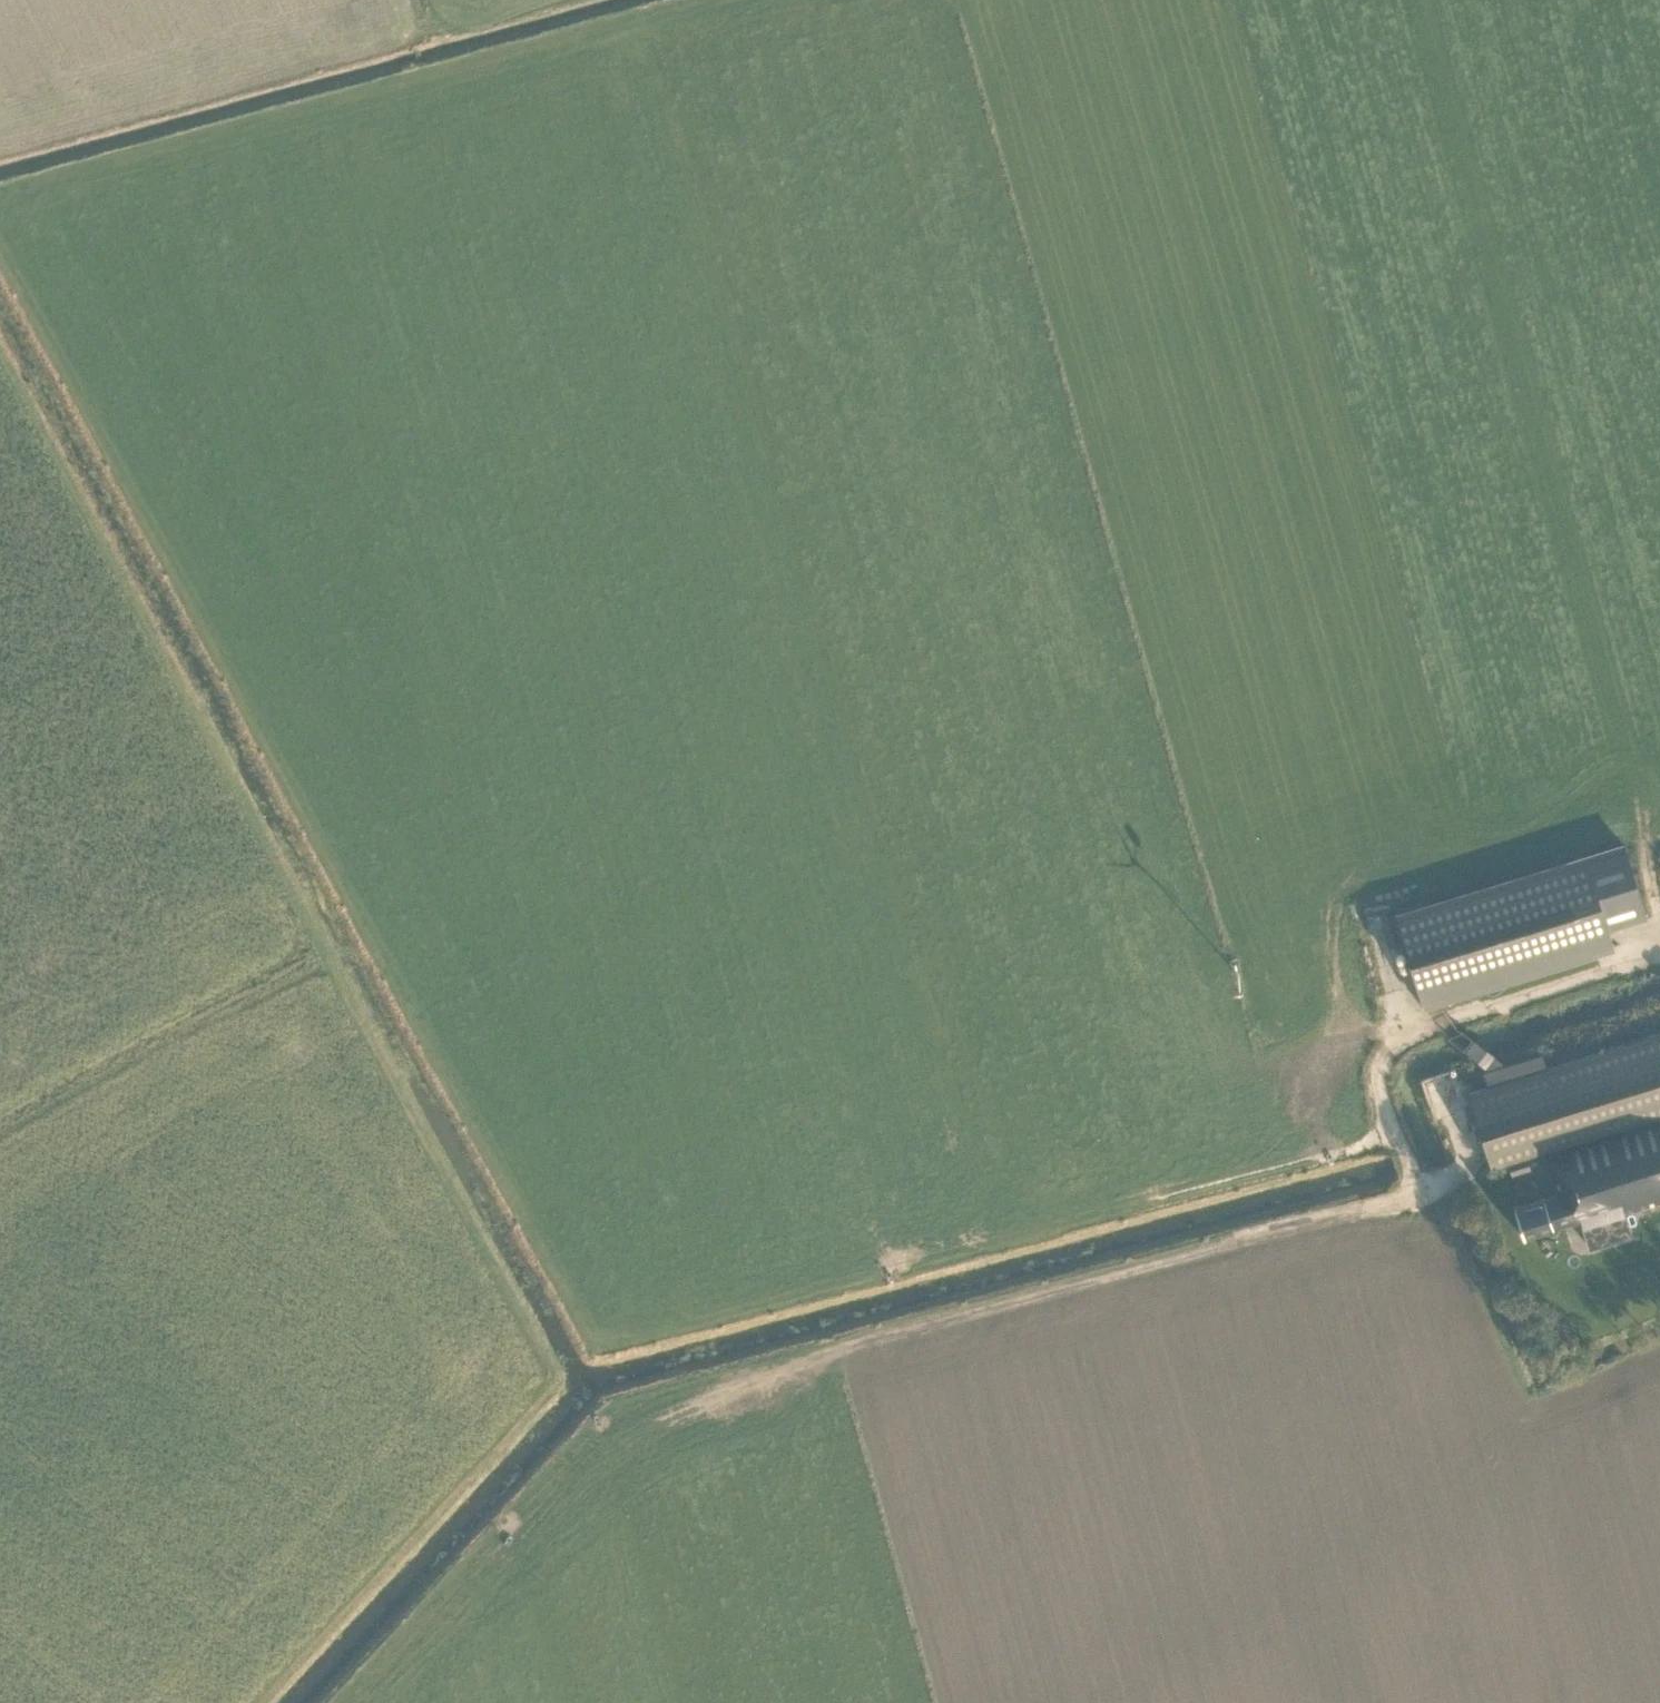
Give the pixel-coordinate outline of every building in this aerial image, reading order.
[(1563,855),(1394,908),(1423,1000),(1592,947),(1563,855)] [(1463,1089),(1486,1164),(1541,1147),(1555,1192),(1512,1205),(1521,1235),(1578,1218),(1580,1226),(1583,1225),(1585,1232),(1625,1219),(1623,1212),(1659,1201),(1659,1028),(1463,1089)]
